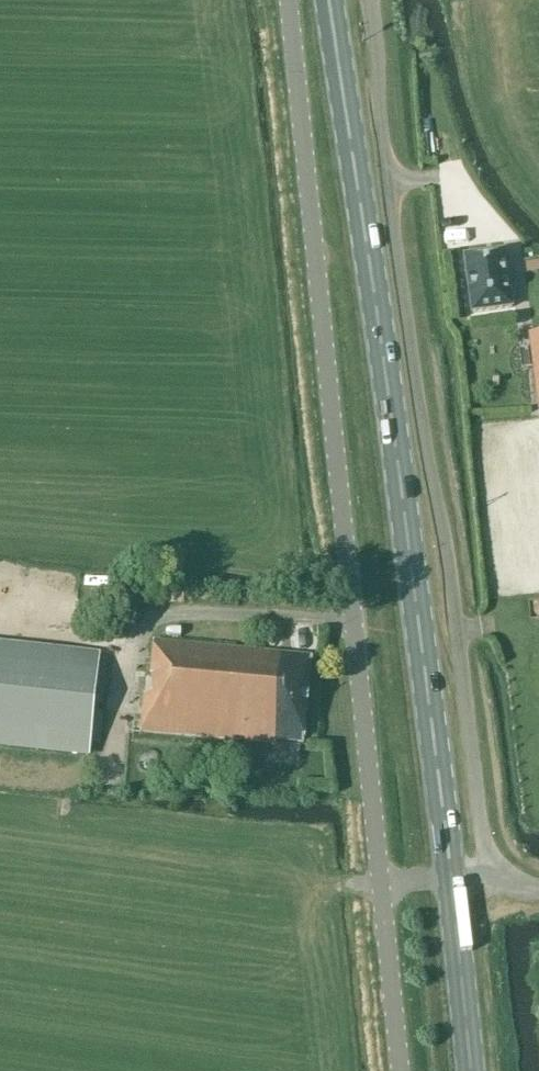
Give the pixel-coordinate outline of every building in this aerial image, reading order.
[(471,315),(513,310),(505,251),(464,256),(471,315)] [(538,612),(538,596),(521,598),(523,613),(538,612)] [(275,746),(276,742),(304,745),(312,660),(153,643),(151,665),(147,664),(141,732),(275,746)] [(90,758),(100,655),(0,645),(0,749),(90,758)]
